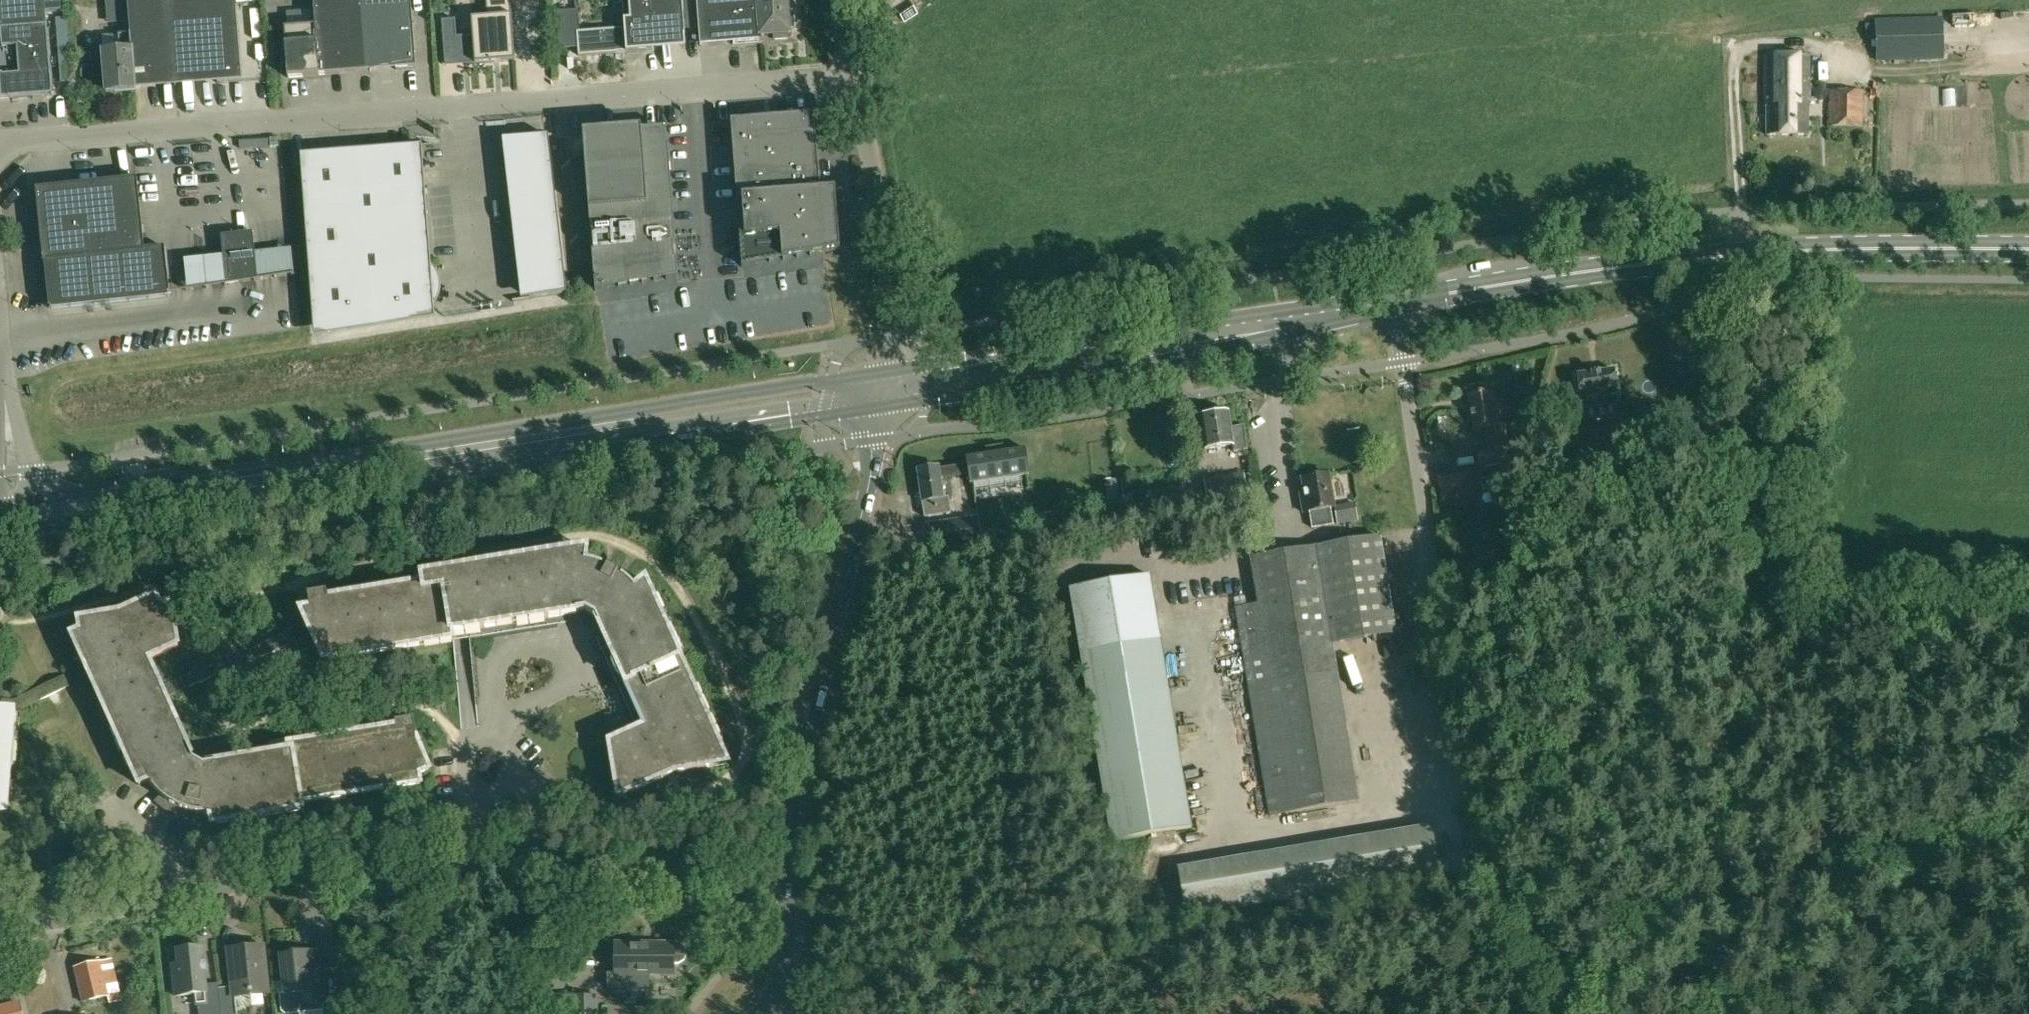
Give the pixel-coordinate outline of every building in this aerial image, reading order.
[(0,101),(26,99),(18,0),(0,0),(0,18),(1,30),(0,31),(0,96),(0,101)] [(46,27),(45,0),(18,0),(26,99),(52,97),(48,43),(46,27)] [(136,90),(175,87),(168,0),(127,0),(130,34),(118,35),(120,51),(103,52),(106,92),(136,90)] [(175,87),(243,81),(236,0),(168,0),(175,87)] [(340,74),(367,72),(361,0),(313,0),(315,26),(314,26),(318,76),(340,74)] [(367,72),(417,68),(412,0),(361,0),(367,72)] [(510,0),(485,0),(486,18),(470,19),(472,37),(456,38),(454,20),(441,22),(444,64),(467,62),(467,65),(514,61),(510,0)] [(619,29),(576,32),(578,56),(653,50),(652,39),(684,36),(681,0),(617,0),(619,29)] [(698,31),(731,28),(732,44),(759,42),(760,42),(757,0),(696,0),(698,31)] [(760,42),(761,42),(760,36),(789,34),(789,28),(792,28),(791,12),(787,12),(786,0),(757,0),(760,42)] [(1942,59),(1942,18),(1876,20),(1876,60),(1942,59)] [(288,78),(318,76),(314,26),(284,28),(288,78)] [(1807,99),(1809,99),(1809,56),(1765,56),(1765,105),(1766,105),(1766,134),(1807,134),(1807,99)] [(1863,90),(1828,90),(1828,126),(1863,126),(1863,90)] [(840,178),(819,180),(814,114),(731,121),(742,267),(825,261),(825,257),(846,256),(840,178)] [(505,130),(523,291),(567,286),(549,125),(505,130)] [(595,291),(677,278),(673,231),(671,231),(663,128),(638,130),(638,128),(582,133),(595,291)] [(312,317),(317,316),(317,318),(318,319),(319,321),(319,322),(320,323),(321,325),(322,326),(325,328),(328,329),(331,330),(334,330),(418,317),(422,315),(426,313),(430,311),(433,307),(436,304),(438,300),(439,295),(440,291),(440,286),(440,285),(432,286),(421,147),(430,146),(430,145),(296,155),(296,156),(300,156),(312,317)] [(48,307),(128,299),(128,300),(171,293),(170,292),(169,292),(164,248),(144,250),(136,179),(35,189),(43,263),(44,262),(48,307)] [(225,284),(223,284),(224,285),(257,281),(252,233),(220,236),(225,284)] [(261,272),(297,270),(295,245),(259,247),(261,272)] [(1589,408),(1617,405),(1613,369),(1577,374),(1580,394),(1587,393),(1589,408)] [(1503,468),(1502,463),(1509,467),(1517,450),(1509,447),(1505,424),(1519,422),(1517,409),(1498,412),(1498,411),(1494,411),(1491,391),(1467,395),(1473,430),(1483,428),(1487,452),(1481,453),(1484,470),(1503,468)] [(1232,444),(1233,452),(1247,449),(1244,425),(1231,427),(1228,412),(1200,416),(1205,449),(1232,444)] [(938,466),(917,469),(922,501),(943,498),(940,479),(968,474),(970,484),(1024,476),(1020,449),(965,458),(966,464),(939,468),(938,466)] [(1244,472),(1204,478),(1208,505),(1248,499),(1244,472)] [(1470,473),(1439,478),(1444,509),(1475,505),(1470,473)] [(1333,525),(1331,509),(1331,507),(1333,507),(1328,474),(1302,478),(1304,491),(1300,492),(1303,512),(1309,511),(1311,528),(1333,525)] [(1335,512),(1338,525),(1358,521),(1353,504),(1335,506),(1335,512)] [(1042,514),(1044,526),(1058,524),(1056,511),(1042,514)] [(981,535),(979,523),(964,525),(966,537),(981,535)] [(1258,604),(1236,608),(1270,815),(1357,801),(1331,643),(1395,633),(1380,537),(1250,558),(1258,604)] [(715,765),(713,754),(722,750),(722,749),(653,595),(647,598),(638,586),(636,588),(633,586),(630,583),(626,579),(622,576),(619,574),(617,572),(615,571),(613,570),(611,569),(609,568),(608,568),(601,565),(596,564),(591,563),(589,562),(586,562),(587,549),(422,576),(327,592),(308,595),(309,603),(310,610),(315,610),(317,618),(308,622),(306,623),(323,661),(452,640),(452,633),(565,614),(566,614),(584,611),(593,618),(601,634),(601,635),(645,726),(639,729),(638,729),(634,731),(616,739),(609,742),(616,784),(627,782),(631,791),(673,772),(715,765)] [(1112,840),(1154,833),(1190,827),(1149,575),(1070,588),(1112,840)] [(179,808),(181,809),(184,810),(186,811),(189,811),(192,812),(194,813),(196,813),(199,813),(204,814),(210,814),(212,824),(302,810),(301,802),(420,783),(419,773),(429,769),(417,741),(414,717),(395,720),(395,726),(272,746),(273,753),(208,764),(203,764),(193,759),(148,659),(178,646),(171,605),(160,606),(156,597),(120,614),(78,621),(80,632),(71,636),(85,665),(48,681),(53,692),(89,675),(139,785),(148,781),(152,786),(155,789),(157,792),(161,796),(164,798),(165,800),(168,802),(170,803),(179,808)] [(4,810),(11,710),(53,692),(48,681),(11,697),(0,696),(0,810),(4,810)] [(1326,894),(1324,862),(1232,868),(1234,886),(1222,887),(1223,900),(1326,894)] [(615,943),(615,951),(615,977),(636,977),(636,976),(674,975),(674,964),(678,964),(683,961),(685,954),(683,948),(678,944),(674,944),(674,943),(615,943)] [(202,948),(177,950),(178,965),(172,965),(175,996),(194,994),(195,1007),(198,1007),(198,1013),(222,1013),(219,988),(218,983),(206,985),(202,948)] [(248,950),(230,952),(233,987),(219,988),(222,1013),(237,1013),(237,1010),(246,1009),(249,1006),(252,1001),(251,993),(267,991),(263,949),(248,950)] [(325,1002),(320,960),(319,951),(281,955),(285,992),(279,993),(281,1010),(284,1013),(298,1012),(301,1008),(300,1004),(325,1002)] [(103,964),(80,970),(89,1006),(111,999),(103,964)] [(595,997),(571,997),(571,1013),(595,1013),(595,997)]
